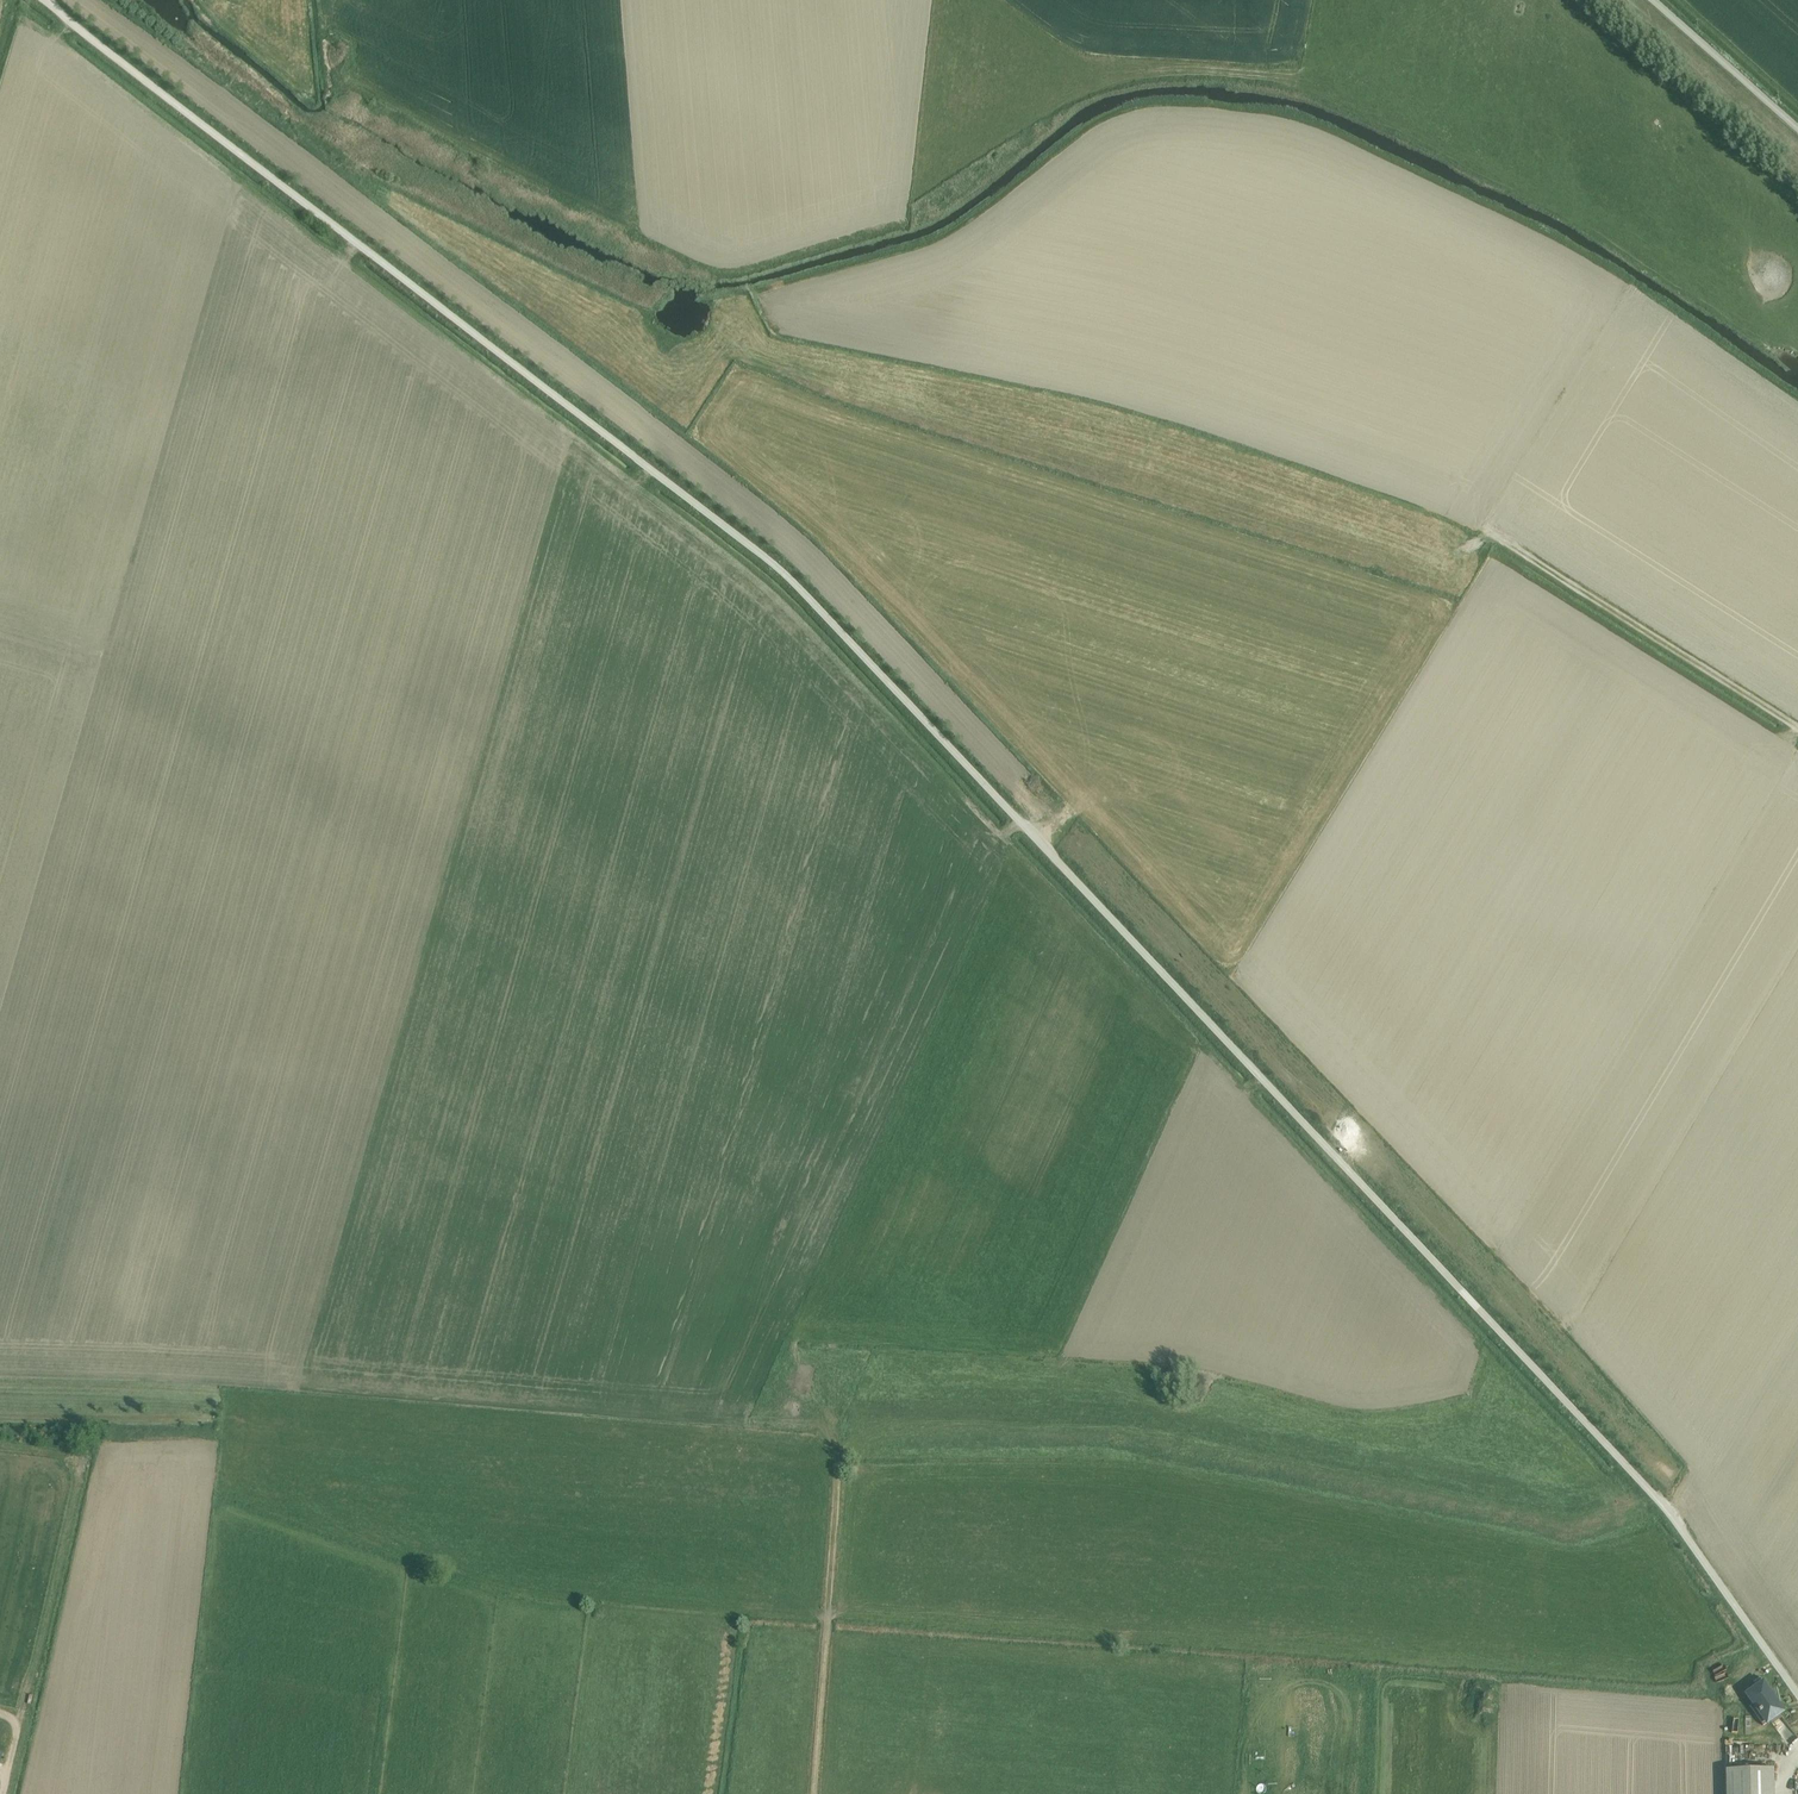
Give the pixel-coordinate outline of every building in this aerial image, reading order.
[(1764,1726),(1788,1711),(1765,1676),(1745,1690),(1753,1703),(1750,1705),(1764,1726)] [(1727,1793),(1777,1793),(1776,1766),(1727,1767),(1727,1793)]
